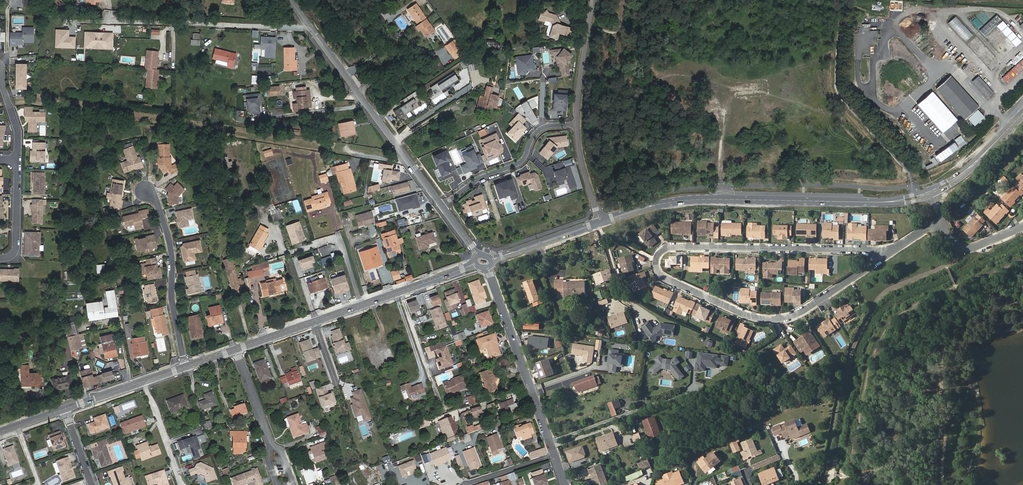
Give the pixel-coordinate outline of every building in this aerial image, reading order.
[(420,30),(426,38),(434,32),(416,5),(407,10),(418,26),(416,28),(418,31),(420,30)] [(540,12),(537,20),(543,22),(544,21),(549,23),(551,26),(548,37),(555,39),(557,34),(564,35),(566,28),(556,24),(554,21),(555,16),(547,14),(546,11),(543,13),(540,12)] [(978,16),(984,22),(988,18),(982,13),(978,16)] [(955,15),(947,22),(964,42),(972,34),(955,15)] [(997,15),(980,31),(986,37),(997,27),(1016,47),(1022,41),(997,15)] [(23,33),(10,33),(10,46),(14,46),(14,44),(16,44),(23,44),(24,42),(33,42),(33,28),(23,28),(23,33)] [(573,29),(566,28),(564,35),(570,37),(573,29)] [(68,30),(55,29),(54,48),(75,48),(75,36),(68,36),(68,30)] [(112,32),(84,31),(83,49),(112,50),(112,32)] [(967,44),(991,71),(999,63),(976,36),(967,44)] [(272,57),(273,37),(259,37),(259,48),(263,48),(263,56),(272,57)] [(455,40),(445,46),(454,60),(464,53),(455,40)] [(505,53),(506,42),(488,42),(488,52),(505,53)] [(294,48),(284,48),(285,70),(294,70),(294,61),(294,48)] [(561,50),(551,52),(551,56),(556,55),(557,55),(558,57),(557,58),(561,61),(559,63),(559,64),(560,68),(561,69),(563,68),(563,70),(561,71),(562,77),(569,76),(568,66),(565,64),(572,56),(564,50),(562,52),(561,50)] [(229,55),(215,51),(213,62),(228,66),(227,69),(232,71),(236,57),(231,56),(231,57),(229,56),(229,55)] [(144,69),(146,69),(154,70),(156,53),(146,52),(144,69)] [(531,56),(517,57),(518,65),(520,65),(520,68),(519,70),(519,73),(521,74),(527,74),(527,72),(528,71),(529,71),(529,72),(534,72),(533,64),(532,64),(531,56)] [(1022,68),(1022,58),(1001,77),(1005,83),(1022,68)] [(473,63),(475,70),(486,67),(484,60),(473,63)] [(26,65),(17,64),(16,88),(26,88),(26,65)] [(154,70),(146,69),(145,87),(155,88),(156,70),(154,70)] [(459,82),(454,74),(438,85),(436,83),(430,87),(432,91),(435,89),(437,92),(440,90),(442,93),(459,82)] [(252,75),(252,84),(260,84),(261,75),(252,75)] [(981,106),(951,75),(937,88),(966,119),(981,106)] [(974,81),(990,98),(996,93),(980,76),(974,81)] [(482,104),(488,106),(491,94),(493,86),(488,84),(484,98),(482,104)] [(518,86),(513,89),(519,99),(524,97),(518,86)] [(269,88),(270,96),(280,95),(279,87),(269,88)] [(296,98),(297,98),(299,98),(300,104),(298,104),(295,104),(296,111),(305,110),(305,107),(308,107),(307,103),(311,103),(309,90),(306,91),(306,87),(298,88),(298,91),(295,92),(296,98)] [(555,96),(554,111),(566,111),(567,92),(559,91),(559,96),(555,96)] [(957,120),(931,92),(917,105),(942,133),(957,120)] [(262,94),(248,96),(250,112),(253,114),(259,113),(261,111),(261,107),(260,106),(260,103),(263,103),(262,94)] [(500,96),(491,94),(488,106),(496,108),(500,96)] [(405,96),(401,98),(404,102),(392,110),(399,120),(401,118),(402,120),(407,116),(405,113),(413,107),(410,103),(415,100),(413,97),(408,100),(405,96)] [(487,110),(488,106),(482,104),(484,98),(480,97),(477,108),(487,110)] [(714,98),(701,104),(706,113),(719,106),(714,98)] [(536,105),(532,99),(520,105),(531,123),(537,120),(530,109),(536,105)] [(413,111),(417,116),(428,107),(425,103),(413,111)] [(979,109),(969,119),(976,126),(986,116),(979,109)] [(35,121),(37,121),(45,121),(45,112),(32,112),(32,111),(25,111),(25,116),(27,120),(28,119),(30,121),(29,121),(29,131),(37,131),(37,125),(36,125),(35,121)] [(526,120),(519,113),(514,117),(518,121),(506,133),(514,141),(519,136),(518,135),(521,132),(525,128),(522,124),(526,120)] [(355,134),(353,121),(339,124),(341,136),(355,134)] [(495,133),(482,139),(484,145),(482,147),(486,155),(493,151),(494,153),(495,154),(498,153),(499,151),(498,149),(502,148),(500,143),(498,144),(497,140),(498,139),(495,133)] [(548,143),(540,153),(547,159),(557,148),(567,146),(566,137),(549,139),(549,142),(548,143)] [(35,152),(33,152),(31,152),(31,161),(46,161),(45,143),(33,143),(33,148),(35,148),(35,152)] [(471,145),(466,147),(468,151),(462,153),(466,163),(461,165),(464,171),(472,168),(471,167),(475,165),(474,164),(483,160),(479,153),(475,155),(471,145)] [(160,166),(161,170),(163,174),(168,171),(171,175),(179,171),(176,165),(172,167),(171,165),(171,160),(169,159),(169,147),(159,147),(159,159),(157,159),(157,166),(159,166),(160,166)] [(133,169),(133,170),(137,169),(137,170),(142,168),(139,158),(137,159),(133,148),(124,151),(128,162),(121,164),(124,173),(130,171),(129,170),(133,169)] [(266,157),(274,155),(272,149),(264,151),(266,157)] [(441,175),(450,172),(446,162),(444,163),(443,161),(450,158),(447,149),(432,155),(441,175)] [(555,155),(557,160),(566,155),(563,150),(555,155)] [(561,162),(554,164),(556,171),(554,172),(557,181),(562,179),(566,178),(569,188),(575,186),(569,167),(563,169),(561,162)] [(348,171),(347,170),(346,164),(334,167),(339,184),(341,184),(343,194),(355,190),(352,180),(349,180),(347,171),(348,171)] [(398,170),(383,168),(381,180),(388,181),(388,177),(397,179),(398,170)] [(35,194),(45,194),(45,172),(33,173),(33,182),(36,182),(36,184),(35,184),(35,194)] [(536,175),(533,173),(529,174),(528,172),(519,175),(520,176),(522,183),(522,185),(530,182),(533,190),(535,191),(539,189),(540,187),(536,175)] [(325,173),(319,175),(321,181),(327,179),(325,173)] [(1004,184),(1008,181),(1004,176),(999,179),(1004,184)] [(494,184),(498,197),(509,193),(510,199),(516,197),(510,179),(506,180),(506,179),(498,181),(498,182),(494,184)] [(123,181),(112,180),(111,188),(112,189),(111,193),(110,194),(107,194),(107,200),(111,200),(111,206),(114,206),(114,208),(121,208),(122,201),(120,201),(121,190),(122,190),(123,181)] [(409,182),(392,186),(394,194),(411,190),(409,182)] [(379,188),(378,183),(368,186),(367,192),(379,188)] [(169,197),(168,198),(168,206),(172,207),(173,205),(178,205),(177,197),(184,191),(177,184),(173,187),(170,185),(165,190),(168,193),(168,196),(169,197)] [(1021,193),(1017,190),(1013,186),(1007,193),(1004,190),(1000,195),(1002,198),(1010,205),(1014,201),(1021,193)] [(303,202),(307,212),(315,210),(315,207),(316,207),(317,208),(325,205),(325,204),(330,203),(326,193),(312,197),(311,197),(312,199),(303,202)] [(418,194),(397,199),(400,212),(421,207),(418,194)] [(485,207),(481,194),(473,196),(474,199),(470,201),(470,199),(465,200),(465,202),(462,203),(465,211),(469,210),(470,213),(473,214),(479,212),(480,210),(480,209),(485,207)] [(31,204),(31,208),(32,208),(33,208),(33,214),(33,223),(43,223),(42,200),(33,200),(33,204),(31,204)] [(274,222),(284,218),(282,213),(280,207),(276,209),(274,204),(268,206),(274,222)] [(1008,211),(1002,205),(1000,208),(997,205),(990,212),(988,210),(984,213),(987,216),(994,223),(999,217),(1001,219),(1006,213),(1008,211)] [(177,214),(178,221),(179,222),(180,225),(179,226),(179,228),(181,229),(188,228),(186,222),(192,220),(190,211),(177,214)] [(140,215),(124,218),(126,227),(127,227),(134,226),(135,228),(138,231),(144,229),(142,220),(145,220),(144,212),(139,213),(140,215)] [(838,221),(847,222),(848,213),(838,212),(838,221)] [(372,213),(360,216),(362,223),(374,220),(372,213)] [(985,221),(978,215),(974,219),(974,218),(963,229),(971,237),(982,226),(981,225),(985,221)] [(300,221),(286,226),(293,245),(307,239),(300,221)] [(706,232),(709,232),(709,236),(713,236),(713,223),(706,222),(706,221),(698,221),(698,234),(706,234),(706,232)] [(681,233),(683,233),(686,233),(686,234),(691,234),(691,222),(672,222),(672,232),(681,233)] [(726,233),(730,233),(732,233),(741,233),(741,223),(722,222),(722,234),(726,234),(726,233)] [(824,222),(823,235),(831,235),(831,234),(835,234),(834,238),(838,238),(839,224),(832,224),(832,222),(824,222)] [(849,227),(849,237),(863,238),(863,239),(867,239),(867,226),(863,226),(863,227),(857,227),(855,227),(855,223),(850,223),(850,227),(849,227)] [(656,233),(656,234),(659,231),(654,224),(641,233),(650,245),(657,240),(654,235),(653,235),(656,233)] [(806,234),(808,234),(812,234),(812,235),(815,235),(816,225),(816,224),(797,224),(797,234),(806,234)] [(869,229),(869,239),(887,239),(888,229),(889,229),(890,225),(881,224),(881,229),(877,229),(869,229)] [(756,225),(748,225),(748,236),(760,236),(760,237),(764,237),(764,225),(756,225)] [(790,225),(775,225),(774,233),(778,233),(779,237),(787,237),(787,233),(790,233),(790,225)] [(267,234),(269,230),(261,226),(250,245),(258,250),(262,242),(263,243),(268,235),(267,234)] [(393,231),(381,235),(386,252),(387,251),(393,249),(398,248),(397,244),(396,240),(393,231)] [(40,245),(40,233),(27,233),(27,238),(26,238),(25,247),(27,248),(26,256),(39,256),(39,250),(37,249),(37,245),(40,245)] [(431,233),(415,238),(419,249),(428,247),(427,244),(434,242),(431,233)] [(155,238),(135,242),(138,254),(145,253),(153,251),(154,249),(157,248),(155,238)] [(183,256),(183,257),(184,263),(194,261),(193,254),(201,253),(198,243),(183,246),(181,249),(182,254),(183,254),(183,256)] [(377,247),(359,252),(365,270),(374,267),(373,265),(381,262),(377,247)] [(618,260),(621,268),(623,267),(625,274),(638,269),(637,265),(633,267),(632,264),(634,263),(631,256),(618,260)] [(702,267),(709,267),(709,257),(691,257),(691,266),(689,266),(689,271),(697,271),(697,267),(702,267)] [(715,268),(721,268),(724,268),(723,272),(728,273),(728,268),(729,268),(729,258),(716,258),(716,257),(712,257),(712,263),(715,263),(715,268)] [(751,260),(747,260),(746,260),(736,260),(736,270),(755,271),(755,259),(751,258),(751,260)] [(809,258),(809,269),(817,269),(820,269),(820,273),(829,273),(829,268),(827,268),(827,259),(809,258)] [(159,269),(157,269),(155,270),(155,266),(156,266),(155,259),(145,261),(146,264),(141,265),(139,267),(140,272),(143,271),(146,273),(147,280),(161,277),(159,269)] [(797,261),(790,261),(789,274),(797,274),(797,273),(805,273),(805,259),(801,259),(801,263),(797,263),(797,261)] [(232,260),(224,262),(231,281),(231,283),(231,285),(233,290),(240,288),(245,286),(244,280),(241,281),(241,279),(238,280),(232,260)] [(315,260),(305,263),(303,260),(298,261),(301,270),(316,265),(315,260)] [(269,262),(253,266),(254,270),(249,271),(250,278),(265,275),(264,270),(270,268),(269,262)] [(769,272),(772,272),(778,272),(778,268),(782,268),(782,262),(778,262),(777,263),(764,263),(764,272),(765,272),(764,277),(769,277),(769,272)] [(97,264),(97,273),(106,273),(106,264),(97,264)] [(14,271),(0,271),(0,282),(19,282),(18,270),(14,270),(14,271)] [(397,270),(391,272),(393,280),(400,278),(397,270)] [(594,275),(596,284),(612,279),(609,270),(594,275)] [(632,277),(634,284),(632,284),(634,292),(647,287),(644,280),(643,280),(642,278),(645,276),(644,272),(632,277)] [(347,275),(332,280),(337,295),(352,290),(347,275)] [(186,296),(198,293),(196,284),(198,284),(196,276),(184,278),(185,283),(188,283),(188,285),(187,285),(188,289),(185,290),(186,296)] [(317,276),(310,279),(311,282),(307,284),(310,293),(327,287),(324,278),(318,280),(317,276)] [(269,294),(273,293),(281,291),(280,285),(284,284),(282,279),(267,283),(266,282),(261,283),(264,297),(269,295),(269,294)] [(479,280),(469,283),(476,306),(487,302),(479,280)] [(539,302),(532,282),(524,285),(531,305),(532,304),(539,302)] [(585,282),(564,283),(554,283),(554,290),(556,290),(556,295),(564,295),(574,294),(574,292),(575,292),(577,292),(577,294),(585,294),(585,282)] [(144,290),(146,300),(147,304),(156,303),(153,285),(144,287),(144,290)] [(652,296),(669,304),(674,293),(670,291),(670,292),(667,291),(665,290),(656,286),(652,296)] [(786,288),(786,301),(794,302),(794,298),(797,298),(797,302),(801,302),(801,290),(794,290),(793,289),(786,288)] [(741,289),(741,302),(749,302),(749,300),(752,300),(752,304),(756,305),(756,291),(749,290),(749,289),(741,289)] [(122,316),(118,291),(106,292),(107,299),(108,307),(106,308),(107,318),(122,316)] [(445,294),(451,310),(456,309),(455,304),(459,303),(454,291),(445,294)] [(771,304),(773,304),(776,304),(776,305),(780,305),(780,294),(762,293),(761,303),(771,304)] [(431,298),(433,308),(443,305),(440,295),(431,298)] [(690,308),(693,310),(696,303),(692,301),(692,303),(679,297),(675,307),(676,307),(674,311),(678,313),(680,309),(683,311),(688,313),(690,308)] [(89,320),(107,318),(106,308),(108,307),(107,299),(95,301),(96,303),(86,304),(89,320)] [(419,310),(416,302),(407,305),(410,313),(419,310)] [(715,313),(706,309),(704,308),(701,307),(701,305),(698,304),(693,315),(710,323),(715,313)] [(844,322),(857,313),(852,306),(849,308),(846,305),(840,310),(842,313),(839,315),(844,322)] [(206,317),(208,326),(214,325),(213,324),(217,323),(218,324),(219,324),(223,323),(221,316),(220,316),(220,315),(221,315),(219,306),(209,309),(211,315),(206,317)] [(431,312),(437,326),(445,323),(440,308),(431,312)] [(152,314),(151,315),(152,318),(154,318),(156,327),(157,327),(158,334),(162,333),(167,332),(164,316),(162,316),(161,312),(152,314)] [(627,323),(624,312),(608,318),(612,328),(627,323)] [(478,316),(482,328),(493,325),(488,313),(478,316)] [(191,331),(193,339),(202,337),(197,316),(186,319),(189,331),(191,331)] [(415,325),(428,321),(427,316),(414,319),(415,325)] [(731,321),(728,320),(725,318),(721,317),(717,326),(730,332),(735,321),(732,320),(731,321)] [(822,330),(826,337),(840,327),(842,326),(837,319),(832,322),(830,319),(823,324),(825,327),(822,330)] [(661,336),(663,335),(671,336),(673,334),(674,326),(660,324),(653,329),(648,322),(641,327),(645,331),(648,336),(652,341),(654,341),(656,340),(656,336),(661,336)] [(741,333),(739,336),(736,343),(745,348),(748,343),(749,341),(753,332),(744,327),(745,326),(741,324),(738,332),(741,333)] [(67,337),(68,342),(70,351),(73,350),(70,337),(78,335),(76,325),(65,327),(67,337)] [(339,331),(332,333),(334,337),(332,338),(336,348),(334,348),(337,354),(342,352),(343,353),(351,350),(349,344),(345,346),(339,331)] [(811,331),(807,334),(808,335),(803,338),(802,337),(798,339),(800,341),(797,343),(802,351),(805,349),(814,343),(812,339),(815,337),(811,331)] [(100,337),(105,358),(117,355),(115,345),(118,344),(116,334),(100,337)] [(495,344),(496,344),(498,343),(495,334),(477,340),(480,349),(487,347),(491,358),(500,355),(497,346),(496,346),(495,344)] [(70,337),(73,350),(81,348),(78,335),(70,337)] [(457,343),(461,341),(459,335),(453,337),(455,343),(456,343),(457,343)] [(547,338),(528,336),(527,345),(546,347),(547,338)] [(710,348),(713,342),(707,339),(704,345),(710,348)] [(139,343),(132,345),(134,357),(148,354),(145,342),(144,340),(139,341),(139,343)] [(309,341),(300,344),(306,362),(315,359),(315,360),(321,358),(318,349),(312,351),(309,341)] [(818,341),(814,343),(817,347),(807,353),(808,354),(821,346),(818,341)] [(70,351),(68,342),(62,343),(66,360),(72,359),(70,351)] [(445,343),(425,349),(426,354),(437,350),(440,360),(442,363),(438,364),(440,370),(453,365),(445,343)] [(805,349),(807,353),(817,347),(814,343),(805,349)] [(593,347),(573,344),(572,354),(581,355),(581,353),(586,354),(585,357),(584,357),(583,361),(591,362),(593,347)] [(785,351),(784,350),(781,345),(774,349),(783,362),(796,354),(791,346),(787,348),(788,349),(785,351)] [(391,349),(371,355),(375,368),(395,362),(391,349)] [(618,351),(609,350),(608,357),(609,357),(609,362),(607,361),(607,363),(610,364),(609,373),(615,374),(616,366),(616,364),(620,365),(622,357),(617,356),(617,354),(618,351)] [(729,356),(687,350),(686,358),(695,359),(694,369),(705,371),(706,366),(717,368),(717,366),(727,367),(729,356)] [(678,362),(674,357),(670,360),(661,359),(658,355),(653,359),(657,363),(649,369),(652,373),(654,373),(659,369),(659,368),(669,369),(677,379),(679,379),(683,376),(674,365),(678,362)] [(551,367),(548,359),(534,365),(536,369),(537,368),(538,372),(551,367)] [(97,360),(95,365),(103,368),(106,363),(97,360)] [(261,382),(269,379),(270,379),(264,362),(254,365),(260,382),(261,382)] [(29,372),(29,364),(21,364),(22,385),(40,385),(40,372),(29,372)] [(554,374),(551,367),(538,372),(540,375),(538,375),(540,379),(554,374)] [(284,375),(289,386),(300,382),(295,368),(291,369),(292,372),(284,375)] [(498,389),(495,381),(497,381),(495,376),(497,375),(495,368),(482,373),(486,384),(484,385),(487,393),(498,389)] [(90,369),(80,371),(85,386),(99,382),(98,376),(93,377),(90,369)] [(114,378),(112,370),(102,373),(102,374),(97,375),(98,376),(99,382),(114,378)] [(51,380),(53,391),(72,386),(70,376),(51,380)] [(452,392),(453,393),(466,389),(462,376),(454,379),(454,380),(455,382),(453,383),(452,382),(444,385),(447,394),(452,392)] [(593,377),(574,383),(577,392),(596,386),(593,377)] [(412,400),(426,395),(422,385),(414,388),(414,389),(412,390),(411,389),(409,385),(401,388),(405,400),(409,398),(412,400)] [(317,390),(323,408),(336,404),(333,395),(329,397),(325,387),(317,390)] [(361,392),(353,394),(355,399),(352,400),(355,408),(353,408),(356,418),(362,416),(365,422),(371,420),(361,392)] [(207,400),(199,403),(202,410),(216,405),(212,393),(205,395),(207,400)] [(470,406),(477,404),(474,395),(467,397),(470,406)] [(168,404),(172,415),(188,409),(183,396),(178,398),(179,400),(168,404)] [(500,403),(504,414),(510,411),(510,410),(518,408),(516,403),(515,403),(513,399),(507,401),(500,403)] [(621,405),(619,399),(612,402),(614,408),(621,405)] [(247,413),(244,405),(234,408),(235,410),(232,411),(234,418),(247,413)] [(463,414),(460,416),(467,434),(469,433),(469,431),(468,428),(467,428),(465,422),(465,421),(464,421),(463,417),(465,417),(464,415),(467,413),(468,414),(469,414),(468,412),(463,414)] [(98,430),(99,430),(109,426),(106,418),(105,418),(104,414),(94,417),(96,422),(88,425),(91,433),(96,431),(96,430),(98,429),(98,430)] [(293,437),(309,432),(306,425),(301,426),(298,415),(289,418),(292,427),(293,427),(293,428),(290,429),(293,437)] [(142,416),(121,424),(125,434),(145,426),(142,416)] [(430,426),(429,417),(419,418),(421,428),(430,426)] [(652,417),(641,421),(646,436),(657,432),(652,417)] [(456,427),(457,427),(455,423),(453,424),(452,419),(448,420),(440,423),(442,428),(441,429),(445,439),(459,434),(458,429),(457,430),(456,427)] [(779,425),(772,428),(775,436),(782,433),(784,437),(790,435),(791,436),(799,433),(800,436),(810,432),(806,424),(802,426),(800,420),(798,419),(794,421),(794,420),(785,424),(785,425),(780,427),(779,425)] [(203,423),(206,431),(212,429),(209,421),(203,423)] [(519,429),(518,427),(518,426),(513,428),(517,438),(522,436),(523,440),(529,438),(528,436),(531,434),(535,433),(531,424),(522,427),(519,429)] [(320,437),(327,435),(325,429),(318,431),(320,437)] [(48,435),(54,450),(65,446),(59,431),(48,435)] [(241,436),(241,432),(230,432),(230,437),(233,437),(233,448),(234,448),(234,453),(236,455),(238,455),(240,454),(239,452),(245,452),(244,448),(245,448),(246,436),(241,436)] [(615,433),(598,439),(603,451),(619,445),(615,433)] [(638,433),(632,435),(634,442),(640,439),(638,433)] [(459,438),(460,442),(464,441),(465,443),(472,441),(469,434),(462,436),(459,438)] [(487,438),(493,453),(503,449),(497,434),(487,438)] [(196,435),(177,442),(180,451),(189,447),(194,460),(200,458),(198,451),(201,449),(196,435)] [(736,438),(728,442),(732,454),(741,451),(736,438)] [(747,457),(752,454),(753,456),(762,452),(761,449),(757,451),(751,438),(741,443),(744,450),(740,452),(743,459),(747,457)] [(800,446),(808,442),(806,438),(798,442),(800,446)] [(95,456),(96,459),(98,458),(101,467),(112,463),(105,444),(107,443),(106,439),(96,443),(98,446),(91,449),(93,456),(95,456)] [(137,449),(141,459),(151,455),(152,457),(161,454),(157,445),(151,447),(149,448),(148,447),(146,443),(142,444),(143,447),(137,449)] [(325,443),(318,446),(320,449),(312,452),(316,463),(328,459),(324,448),(326,447),(325,443)] [(583,445),(565,452),(569,463),(587,457),(583,445)] [(446,448),(431,454),(434,462),(444,458),(445,461),(450,459),(446,448)] [(464,452),(472,471),(481,467),(474,448),(464,452)] [(546,448),(539,451),(541,457),(548,454),(546,448)] [(715,451),(705,459),(703,455),(696,460),(699,464),(700,463),(707,471),(721,460),(715,451)] [(68,458),(57,462),(64,481),(75,477),(68,458)] [(638,470),(650,467),(647,460),(636,463),(638,470)] [(414,461),(399,467),(403,478),(408,476),(407,473),(417,469),(414,461)] [(189,470),(191,475),(197,473),(198,475),(201,474),(205,476),(207,482),(217,479),(213,469),(201,463),(197,465),(198,466),(197,467),(189,470)] [(117,484),(127,484),(122,471),(123,471),(122,466),(108,471),(109,476),(111,476),(114,484),(117,484)] [(588,470),(590,475),(591,475),(594,483),(595,484),(603,484),(607,483),(600,466),(588,470)] [(229,468),(223,470),(225,477),(231,474),(229,468)] [(759,475),(763,484),(768,484),(780,480),(775,468),(759,475)] [(164,470),(145,476),(148,484),(151,484),(157,483),(158,484),(169,484),(166,477),(165,478),(164,475),(165,474),(164,470)] [(260,480),(257,470),(238,477),(241,484),(246,484),(254,482),(260,480)] [(534,478),(536,484),(548,484),(546,479),(545,475),(544,475),(542,470),(532,473),(534,478)] [(641,471),(624,476),(625,481),(642,476),(641,471)] [(665,479),(659,481),(659,482),(657,483),(658,484),(678,484),(685,482),(680,471),(673,473),(674,475),(665,479)] [(516,472),(508,475),(509,481),(510,481),(518,479),(516,472)] [(716,474),(717,480),(726,478),(725,472),(716,474)] [(320,480),(321,484),(325,484),(343,480),(341,474),(320,480)] [(420,479),(422,484),(425,484),(430,483),(427,476),(420,479)]
